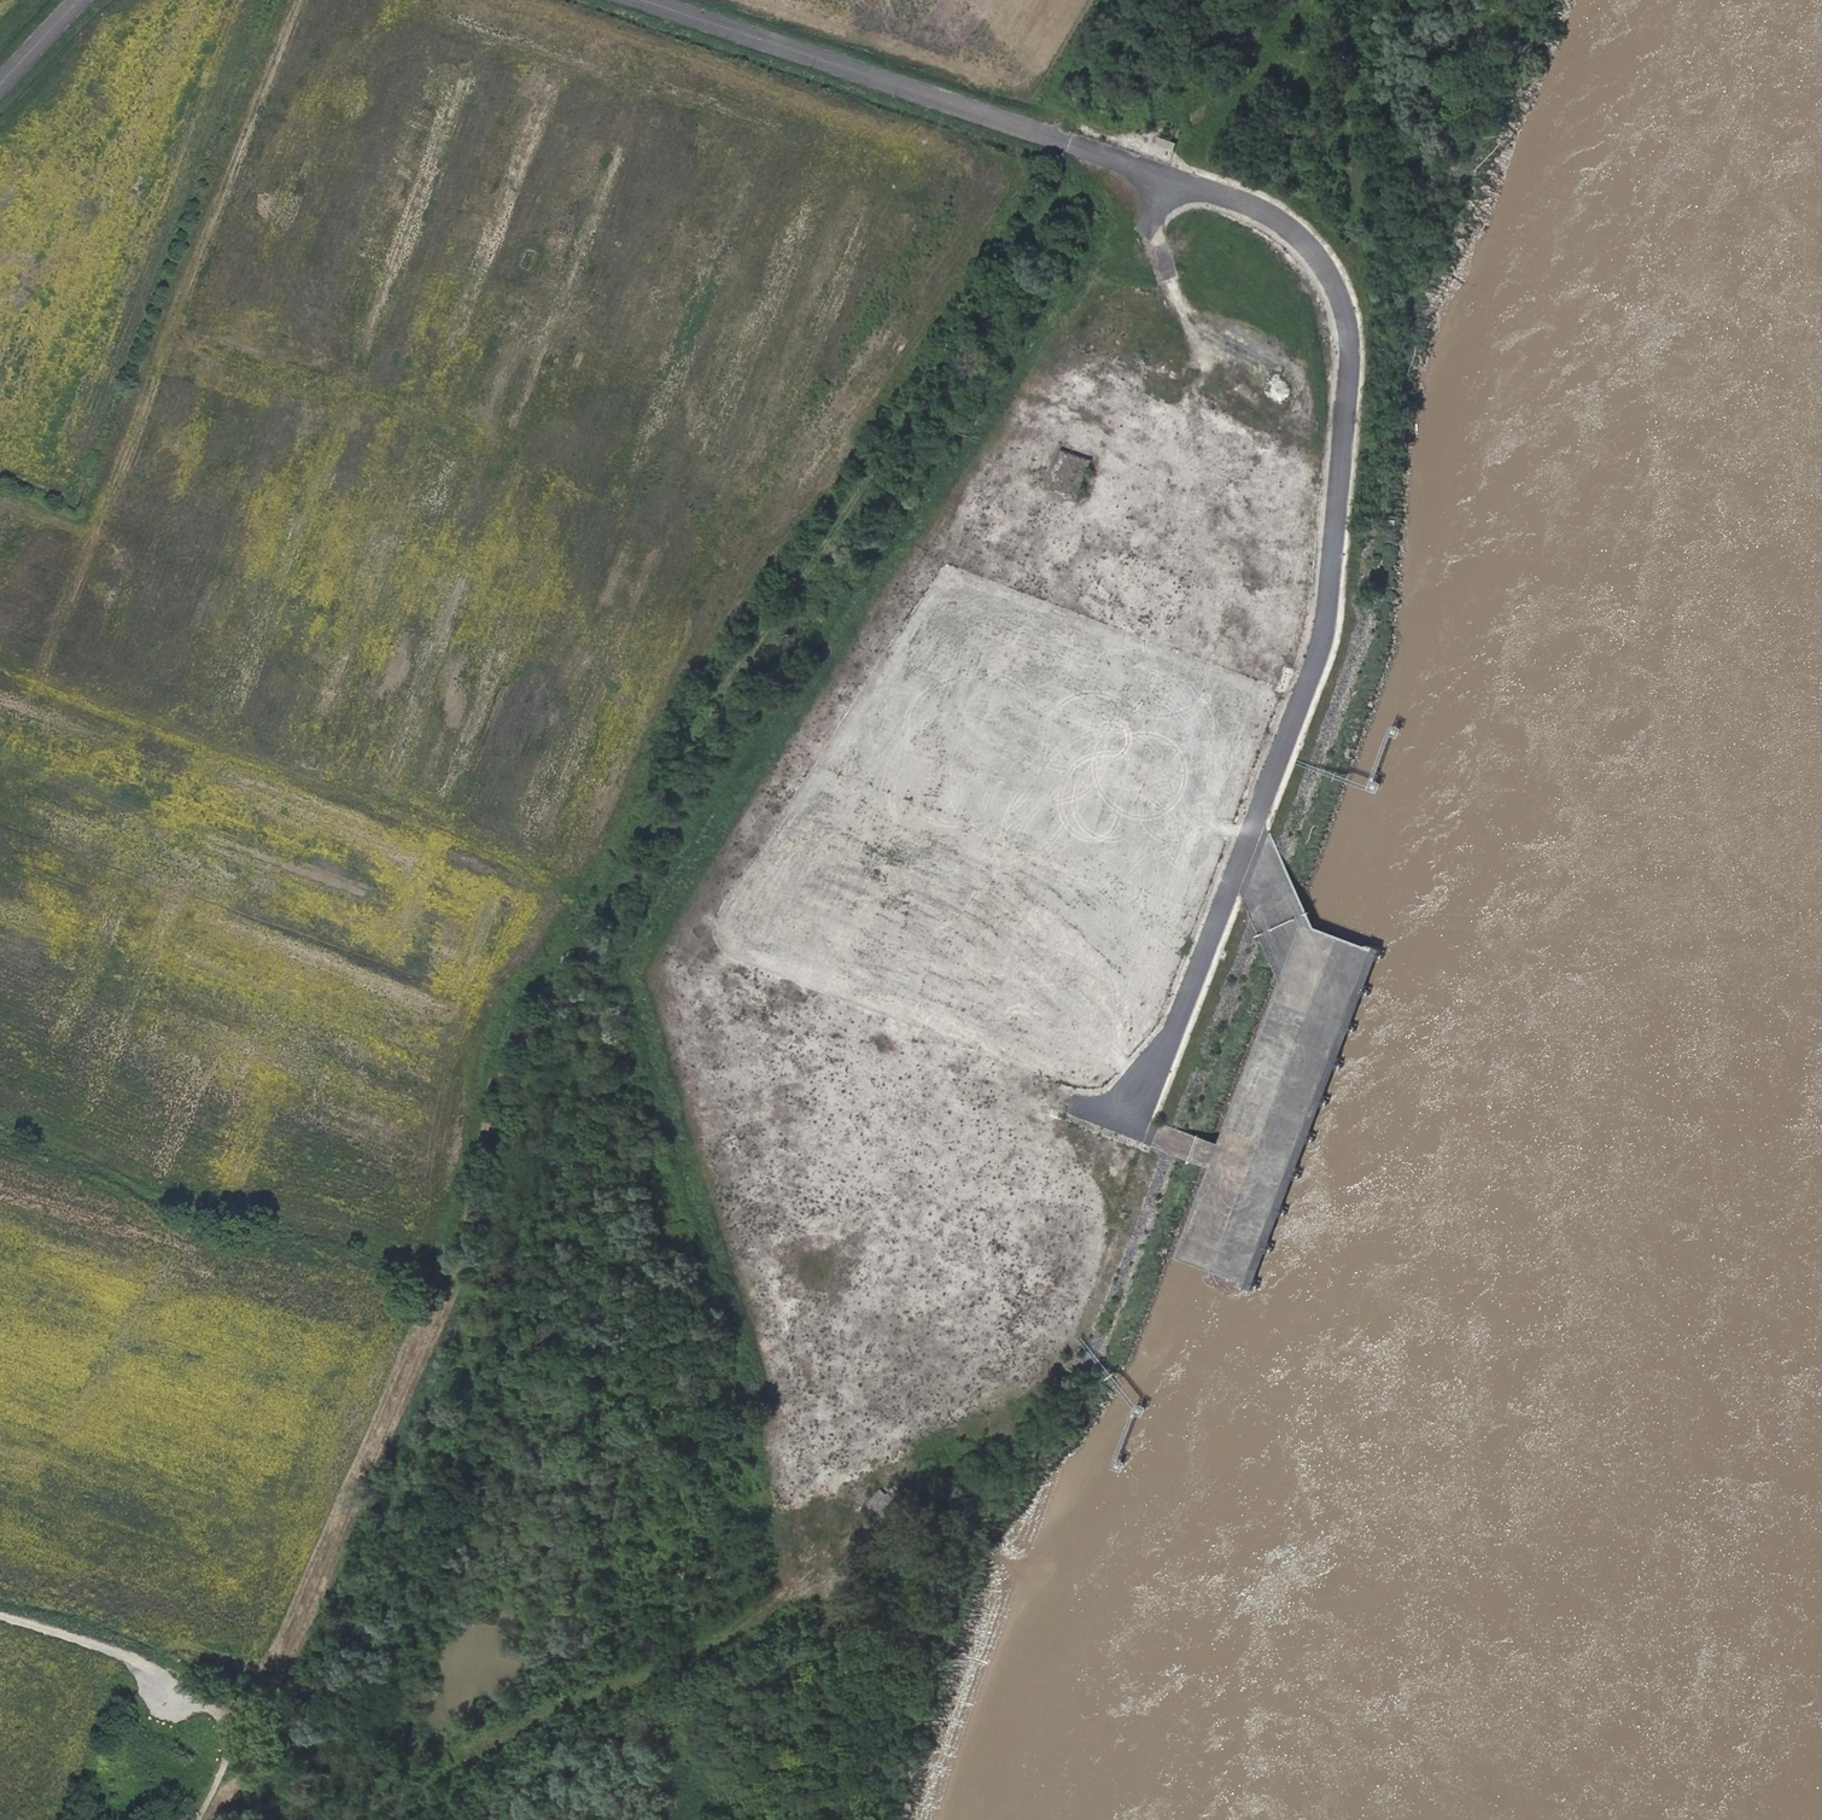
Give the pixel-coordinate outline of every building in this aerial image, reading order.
[(1175,148),(1176,141),(1159,139),(1158,147),(1175,148)] [(861,1506),(880,1526),(901,1506),(882,1486),(861,1506)]
